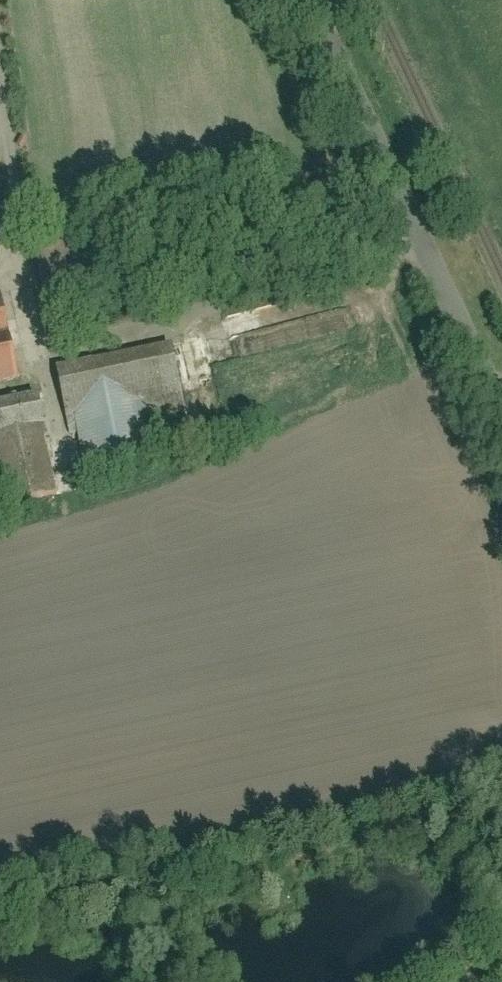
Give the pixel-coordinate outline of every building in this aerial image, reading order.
[(19,383),(12,345),(0,348),(0,387),(19,383)] [(172,358),(57,378),(72,470),(187,451),(172,358)] [(0,403),(0,483),(58,471),(41,394),(0,403)]
